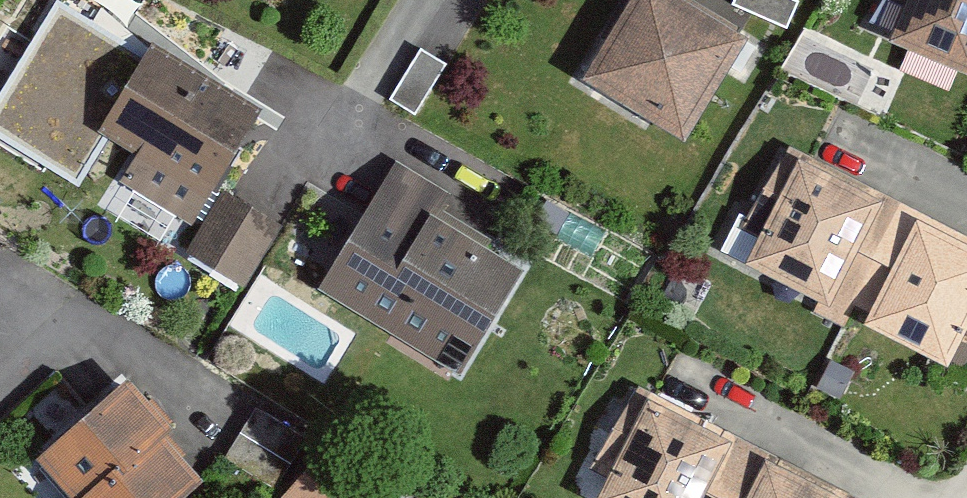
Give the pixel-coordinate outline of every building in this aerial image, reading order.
[(677,0),(634,0),(588,76),(683,133),(741,38),(677,0)] [(732,6),(754,14),(787,27),(798,0),(735,0),(732,6)] [(901,8),(894,27),(887,41),(966,75),(966,0),(882,0),(901,8)] [(418,116),(447,65),(433,56),(419,48),(389,100),(418,116)] [(122,182),(192,223),(234,153),(256,116),(148,51),(101,129),(140,153),(122,182)] [(807,156),(793,149),(742,223),(760,231),(744,262),(818,300),(812,312),(842,327),(853,306),(905,205),(807,156)] [(321,285),(459,370),(483,332),(490,320),(520,271),(430,216),(443,193),(396,164),(373,200),(321,285)] [(243,286),(281,225),(255,209),(226,192),(188,253),(243,286)] [(905,205),(853,306),(868,314),(864,324),(948,365),(961,339),(966,342),(966,237),(905,205)] [(853,372),(830,360),(816,388),(839,400),(853,372)] [(636,387),(595,463),(613,473),(599,497),(729,497),(755,447),(654,396),(636,387)] [(79,497),(94,497),(161,442),(171,434),(133,389),(48,460),(79,497)] [(302,437),(257,410),(242,436),(229,458),(274,485),(302,437)] [(161,442),(94,497),(177,497),(195,483),(161,442)] [(755,447),(729,497),(855,497),(755,447)] [(309,475),(289,497),(336,497),(309,475)]
